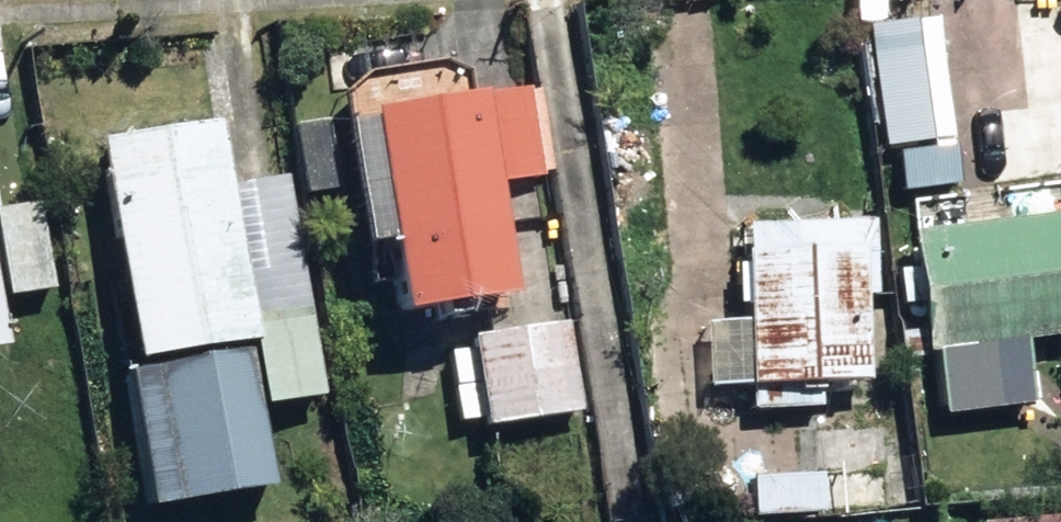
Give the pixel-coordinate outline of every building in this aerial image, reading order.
[(860,15),(863,39),(897,35),(895,10),(860,15)] [(860,50),(873,135),(950,125),(939,39),(860,50)] [(372,128),(406,330),(517,311),(496,190),(556,180),(540,92),(482,102),(483,109),(372,128)] [(129,381),(153,519),(274,498),(261,417),(325,405),(287,182),(233,191),(223,132),(103,151),(141,379),(129,381)] [(9,305),(56,297),(41,209),(0,216),(0,258),(9,305)] [(945,423),(1034,412),(1026,350),(1060,346),(1060,224),(912,243),(928,363),(937,362),(945,423)] [(752,396),(751,417),(822,415),(822,395),(869,393),(868,304),(878,302),(877,227),(744,232),(746,329),(707,330),(709,397),(752,396)] [(475,347),(490,435),(586,417),(569,329),(475,347)] [(757,521),(764,521),(920,512),(917,475),(890,476),(887,429),(810,432),(813,468),(826,468),(827,481),(755,487),(757,521)] [(561,521),(589,521),(588,511),(561,513),(561,521)]
